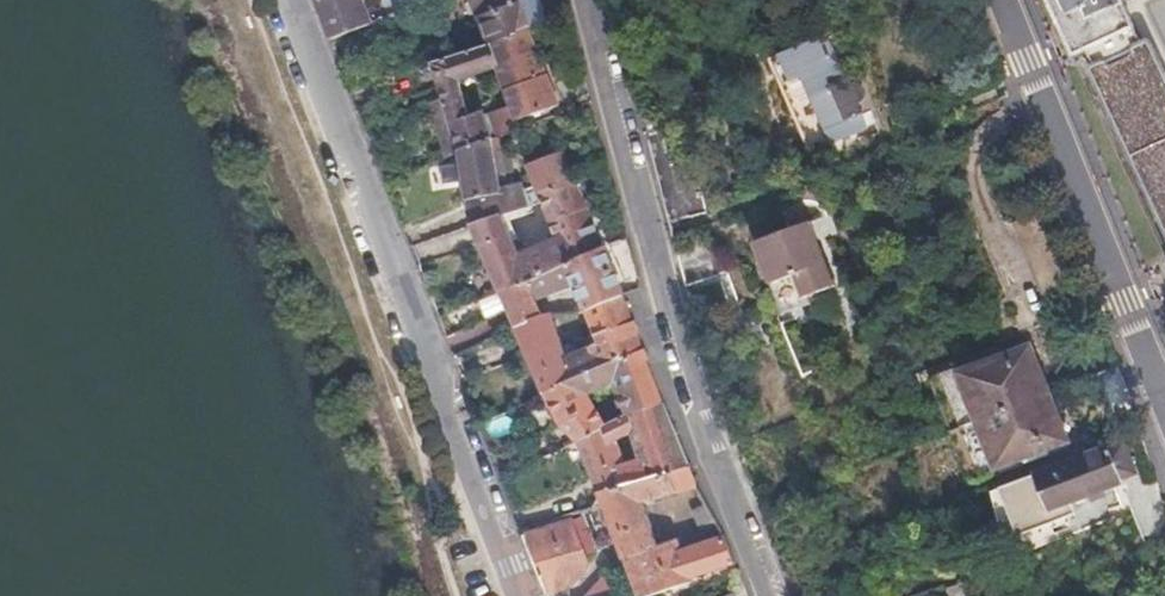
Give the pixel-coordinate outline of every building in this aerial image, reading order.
[(361,0),(315,0),(330,39),(370,25),(361,0)] [(538,0),(511,0),(512,3),(477,18),(486,42),(525,27),(546,19),(538,0)] [(1151,38),(1145,40),(1127,0),(1053,0),(1065,26),(1075,22),(1094,62),(1092,67),(1142,177),(1164,227),(1164,68),(1151,38)] [(558,106),(525,27),(486,42),(434,62),(460,154),(491,142),(493,141),(490,136),(484,117),(483,114),(472,118),(461,84),(497,71),(511,107),(515,106),(522,124),(558,106)] [(857,91),(839,41),(783,60),(813,155),(881,134),(877,119),(867,121),(864,111),(870,105),(871,102),(870,98),(867,93),(864,91),(857,91)] [(521,131),(519,125),(522,124),(515,106),(511,107),(484,117),(490,136),(493,141),(521,131)] [(530,199),(522,178),(498,186),(491,142),(460,154),(473,225),(503,211),(530,199)] [(713,218),(699,167),(687,171),(680,147),(657,153),(676,228),(713,218)] [(574,177),(562,149),(532,161),(528,163),(539,191),(574,177)] [(567,263),(603,248),(574,177),(539,191),(558,239),(522,254),(503,211),(473,225),(501,292),(567,263)] [(838,291),(816,225),(762,243),(767,255),(773,261),(791,308),(838,291)] [(717,274),(708,243),(674,255),(683,286),(717,274)] [(543,392),(577,377),(611,364),(645,352),(623,296),(603,248),(567,263),(501,292),(516,326),(543,392)] [(1064,439),(1045,391),(1042,382),(1026,342),(958,369),(997,465),(1064,439)] [(665,403),(645,352),(611,364),(631,418),(665,403)] [(605,428),(577,377),(543,392),(562,424),(577,440),(605,428)] [(631,418),(605,428),(577,440),(600,494),(689,467),(665,403),(631,418)] [(1069,508),(1066,498),(1119,479),(1106,442),(994,486),(1012,530),(1069,508)] [(723,534),(682,549),(678,537),(658,543),(642,501),(698,484),(689,467),(600,494),(641,595),(650,595),(690,583),(689,579),(734,562),(723,534)] [(587,564),(571,522),(524,536),(546,592),(568,585),(587,564)]
